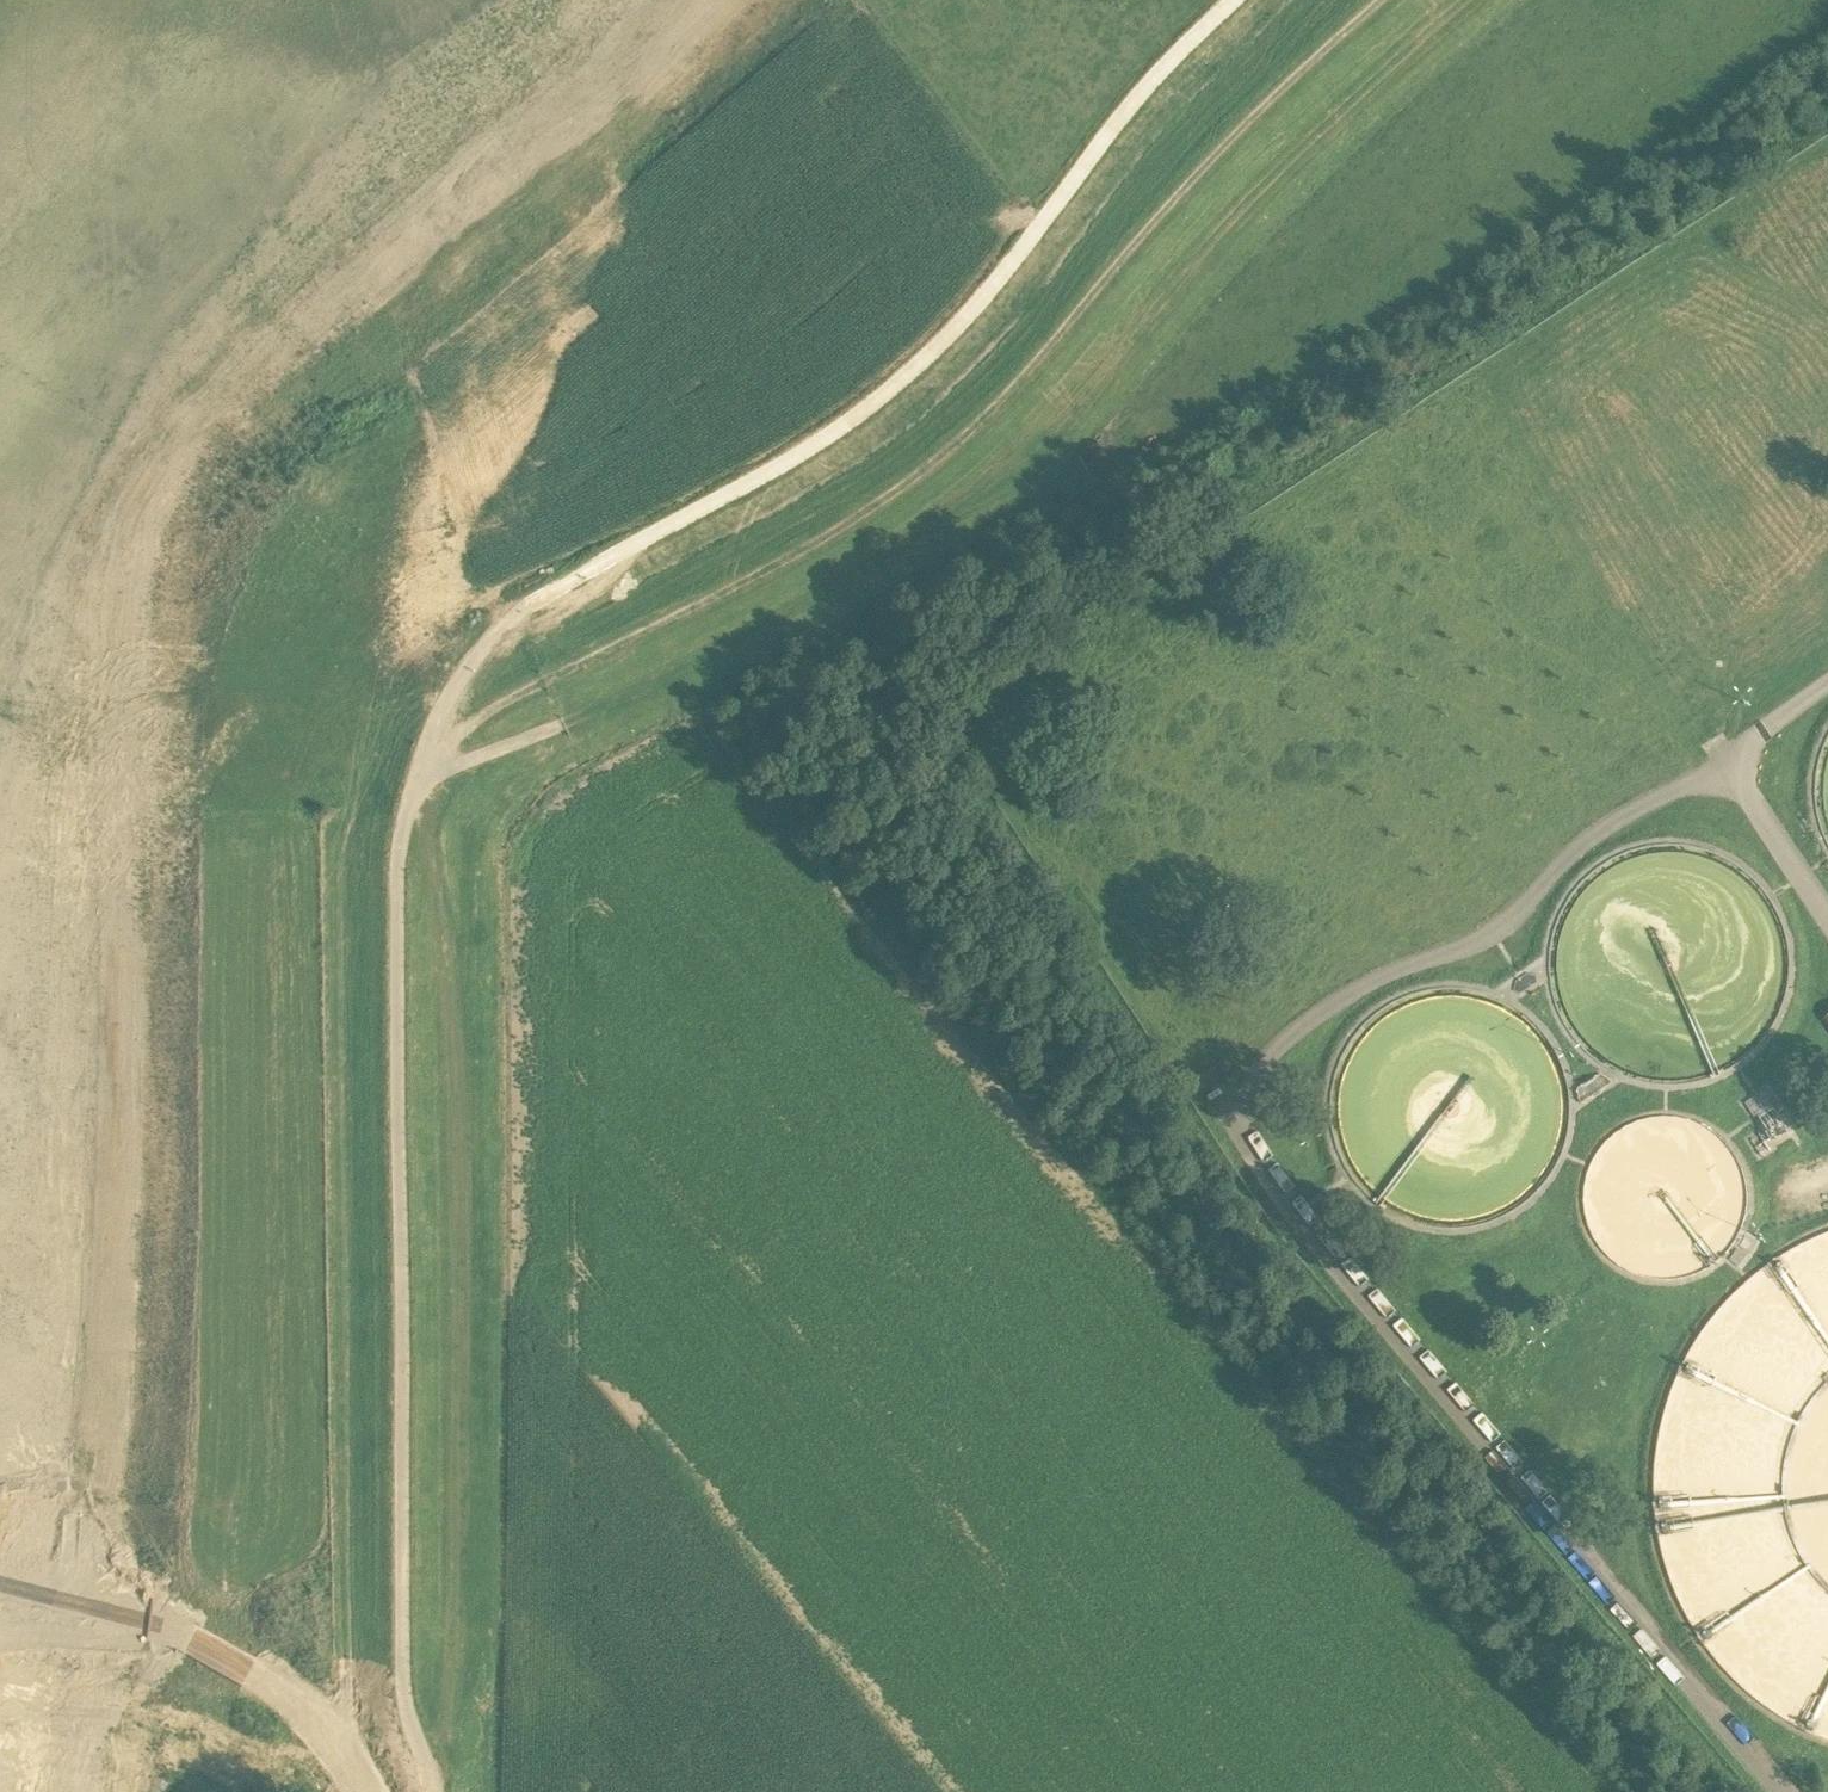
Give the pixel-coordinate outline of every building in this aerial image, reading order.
[(1818,1017),(1827,1030),(1827,1010),(1818,1017)]
